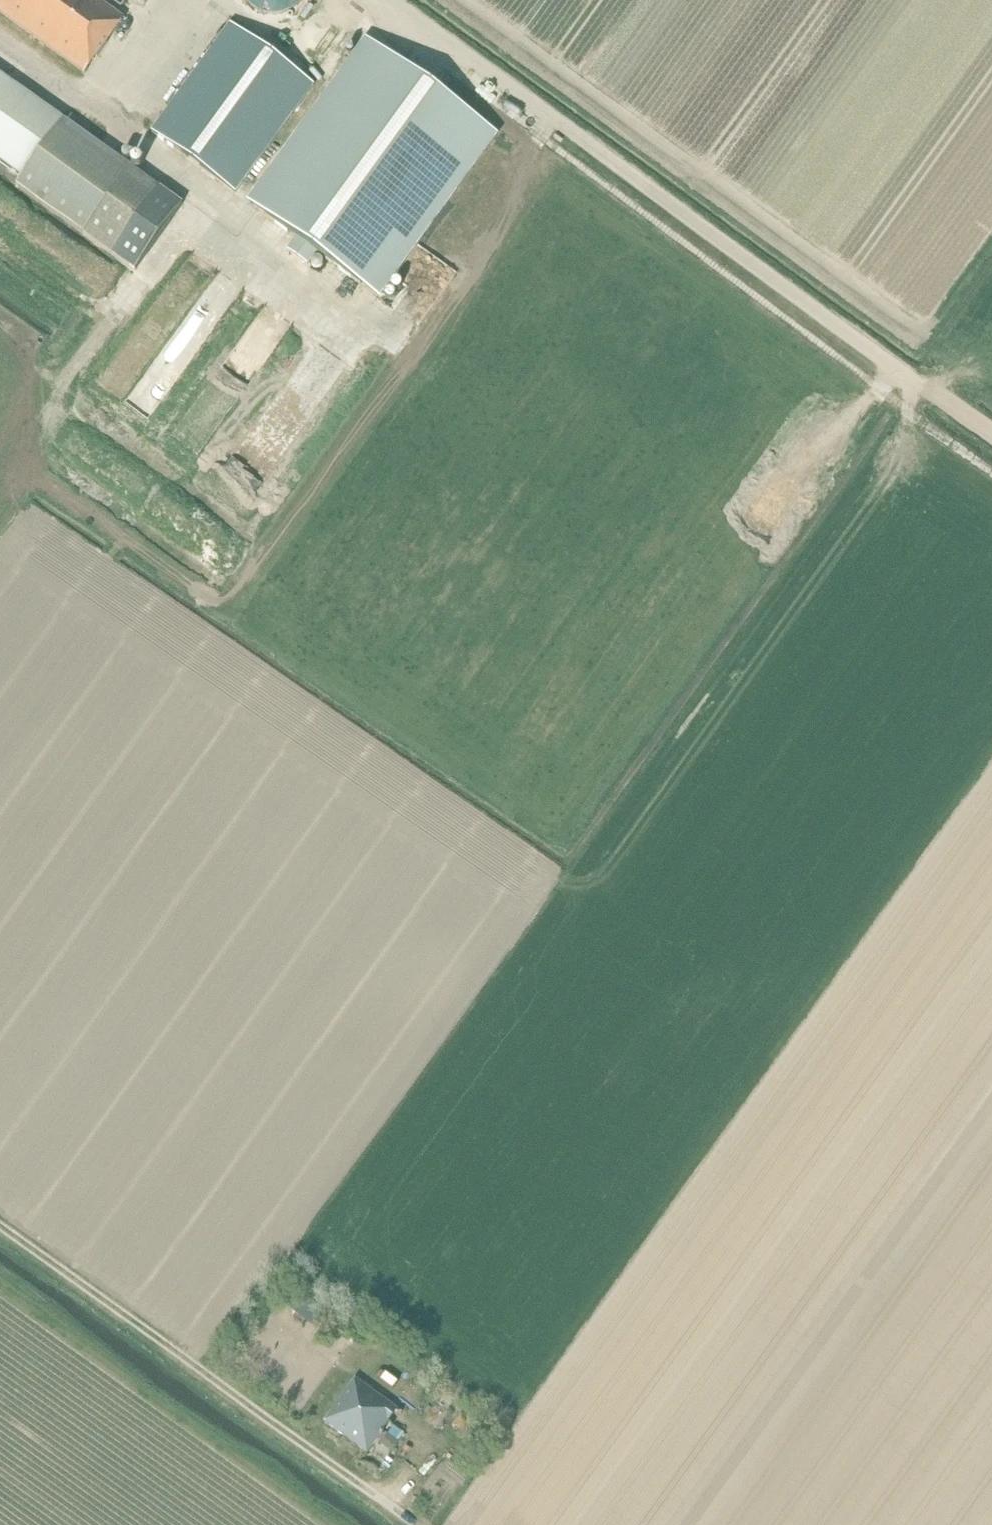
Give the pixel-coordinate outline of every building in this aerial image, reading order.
[(85,76),(124,22),(93,0),(0,0),(0,15),(85,76)] [(245,0),(249,5),(253,9),(257,12),(263,14),(268,15),(274,15),(279,15),(284,13),(289,11),(294,8),(298,4),(300,0),(245,0)] [(231,26),(152,133),(235,194),(313,87),(314,86),(231,26)] [(368,42),(250,205),(297,239),(288,252),(307,266),(317,253),(377,297),(495,135),(368,42)] [(23,180),(17,187),(136,273),(183,207),(0,75),(0,163),(23,180)] [(0,177),(0,228),(68,279),(92,247),(0,177)] [(219,272),(196,255),(100,384),(123,401),(219,272)] [(246,291),(220,273),(127,402),(152,420),(246,291)] [(296,328),(268,308),(175,440),(203,460),(296,328)] [(347,367),(316,345),(255,428),(286,450),(347,367)] [(299,1294),(289,1307),(318,1329),(328,1316),(299,1294)] [(397,1412),(356,1383),(355,1382),(324,1425),(367,1455),(397,1412)] [(463,1432),(472,1423),(461,1414),(453,1423),(463,1432)]
